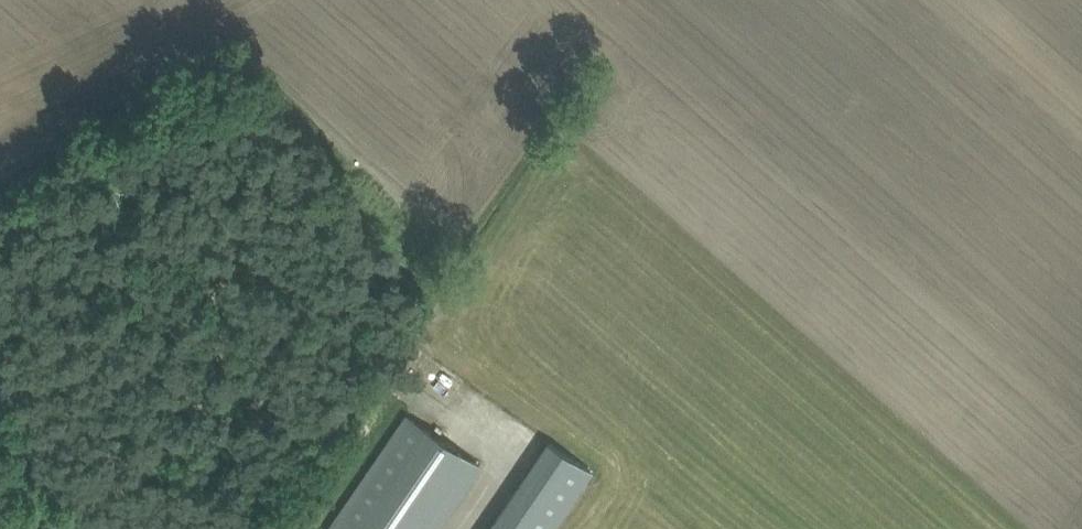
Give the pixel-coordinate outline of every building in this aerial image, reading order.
[(480,466),(407,416),(329,528),(437,528),(480,466)] [(593,473),(549,443),(491,528),(554,528),(593,473)]
